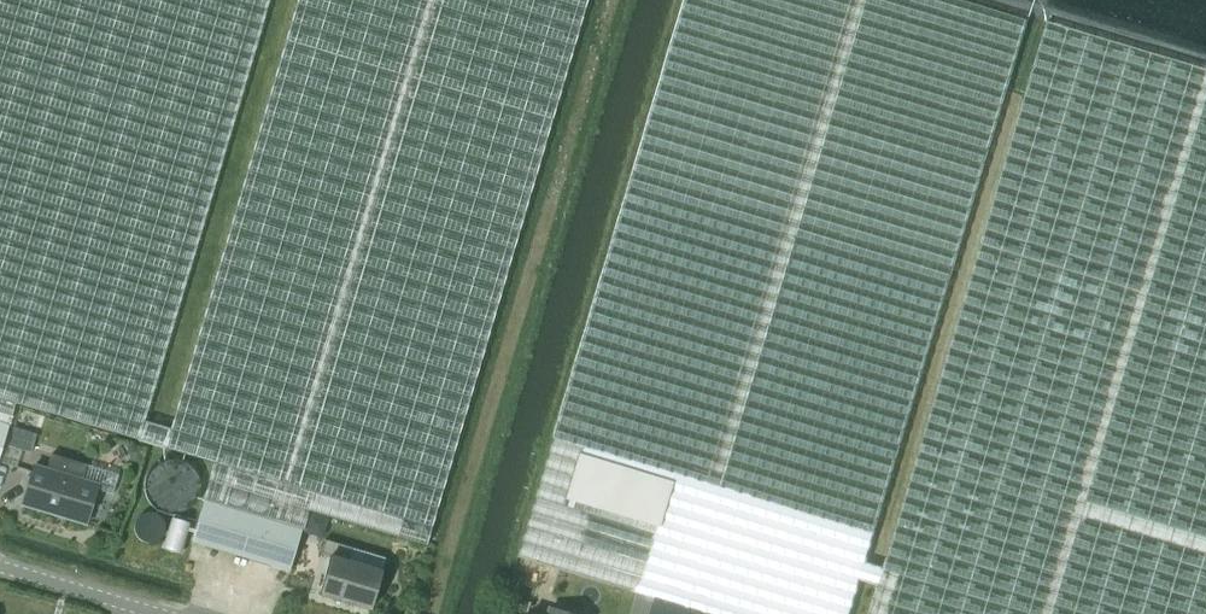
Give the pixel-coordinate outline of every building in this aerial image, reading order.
[(138,440),(268,0),(0,0),(0,415),(10,418),(15,403),(138,440)] [(171,428),(165,448),(215,463),(203,499),(205,499),(302,529),(308,510),(426,546),(587,0),(297,0),(171,428)] [(655,613),(849,613),(1027,21),(959,0),(686,0),(520,556),(638,592),(660,599),(655,613)] [(1048,22),(871,613),(1205,613),(1205,69),(1048,22)] [(10,428),(0,424),(0,461),(10,428)] [(99,486),(80,481),(85,463),(51,454),(46,471),(36,468),(25,507),(88,525),(99,486)] [(302,529),(205,499),(191,542),(289,572),(302,529)] [(388,559),(354,549),(326,541),(321,557),(331,560),(321,596),(373,612),(388,559)] [(632,613),(655,613),(660,599),(638,592),(632,613)] [(550,604),(547,613),(583,613),(550,604)]
